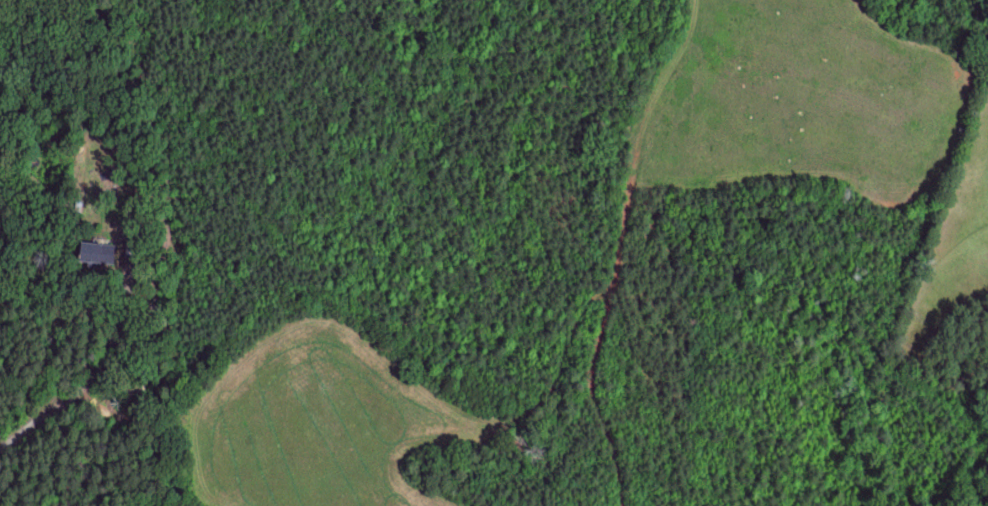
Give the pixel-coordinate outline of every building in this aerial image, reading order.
[(81,262),(113,263),(114,244),(82,243),(81,262)]
